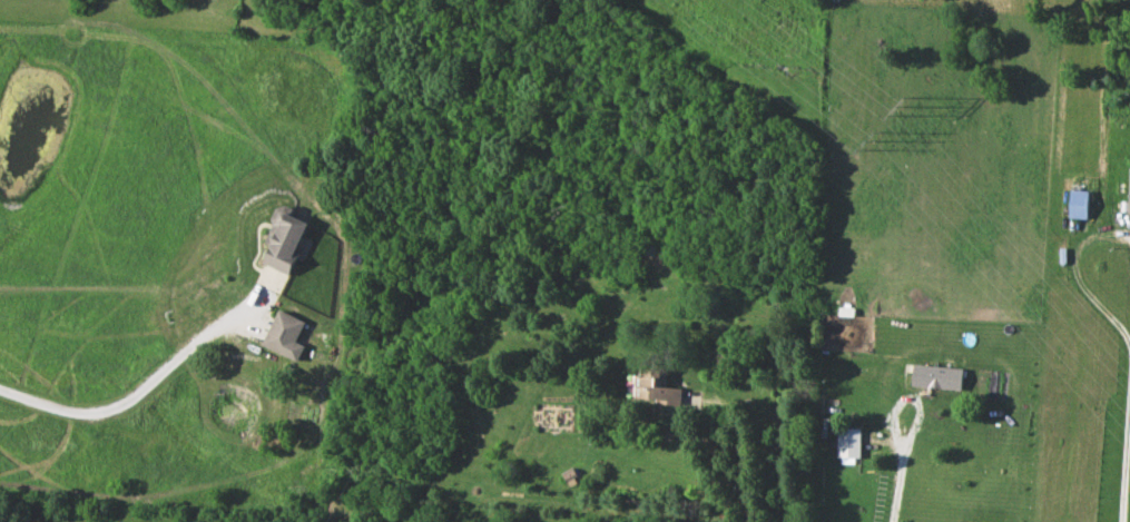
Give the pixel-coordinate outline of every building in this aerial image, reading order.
[(1072,220),(1089,220),(1089,192),(1072,192),(1072,220)] [(289,276),(313,218),(284,206),(260,264),(289,276)] [(307,322),(280,310),(264,346),(300,362),(306,347),(297,343),(307,322)] [(914,385),(964,390),(966,369),(916,364),(914,385)] [(636,402),(683,404),(683,388),(668,387),(669,370),(638,368),(636,402)] [(862,429),(839,429),(839,458),(862,458),(862,429)]
